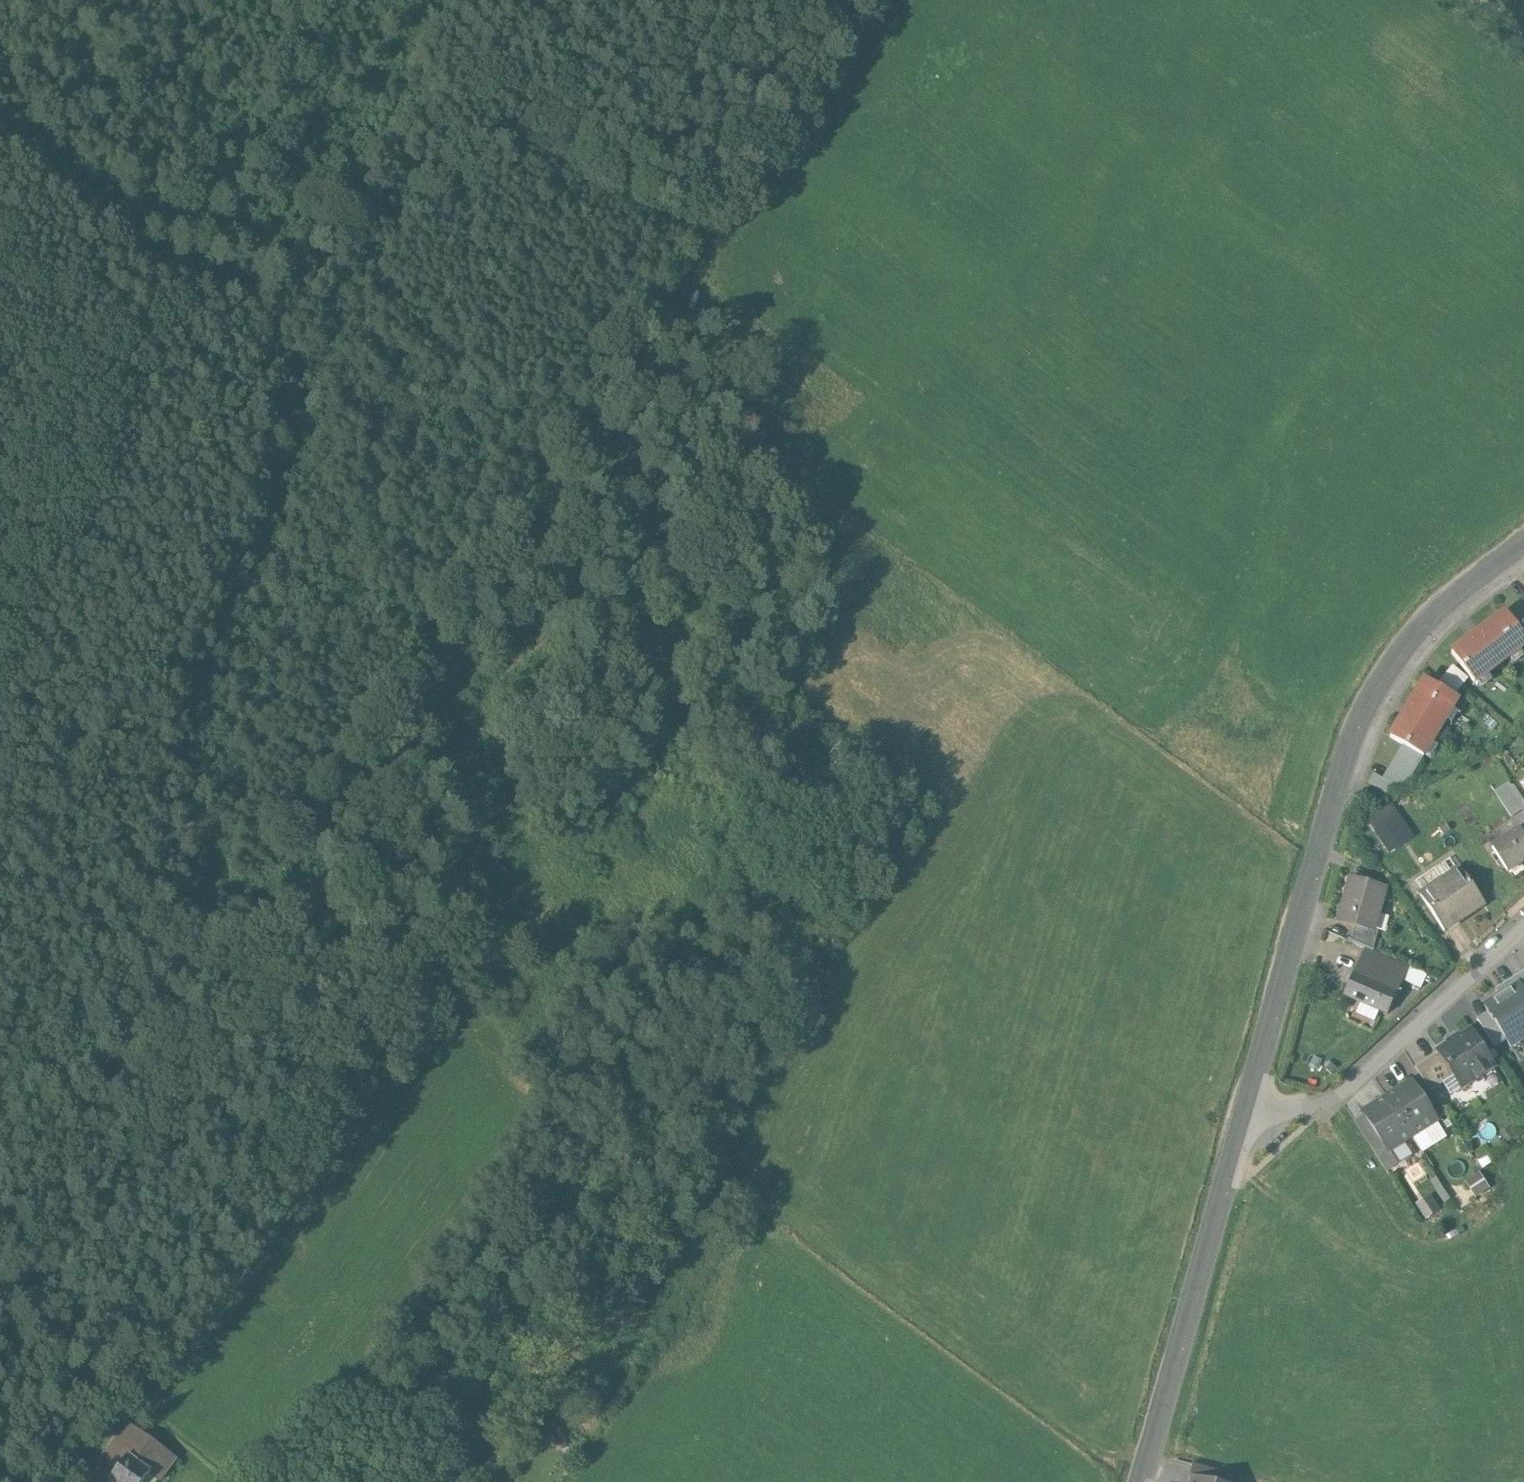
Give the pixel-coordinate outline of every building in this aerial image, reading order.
[(1502,617),(1448,658),(1470,687),(1491,671),(1523,646),(1502,617)] [(1421,685),(1390,740),(1423,758),(1454,704),(1421,685)] [(1509,825),(1523,815),(1523,813),(1508,789),(1492,799),(1509,825)] [(1505,842),(1506,844),(1493,852),(1506,872),(1519,864),(1520,865),(1523,863),(1523,839),(1520,832),(1505,842)] [(1460,872),(1421,899),(1444,933),(1461,922),(1458,917),(1480,902),(1460,872)] [(1372,939),(1385,894),(1350,884),(1338,929),(1355,934),(1372,939)] [(1372,939),(1355,934),(1351,947),(1364,954),(1375,958),(1376,940),(1372,939)] [(1375,958),(1364,954),(1344,1000),(1388,1019),(1402,986),(1418,993),(1424,979),(1375,958)] [(1516,980),(1523,993),(1523,975),(1516,980)] [(1502,996),(1523,1031),(1523,993),(1516,980),(1499,991),(1502,996)] [(1502,996),(1484,1007),(1489,1015),(1505,1040),(1510,1048),(1523,1040),(1523,1031),(1502,996)] [(1505,1040),(1489,1015),(1478,1022),(1494,1047),(1505,1040)] [(1495,1068),(1471,1031),(1460,1038),(1459,1036),(1446,1044),(1447,1046),(1438,1052),(1439,1055),(1453,1076),(1462,1089),(1477,1080),(1477,1081),(1491,1073),(1490,1071),(1495,1068)] [(1453,1076),(1439,1055),(1416,1069),(1427,1086),(1430,1091),(1453,1076)] [(1411,1084),(1387,1099),(1412,1138),(1436,1123),(1417,1093),(1411,1084)] [(1427,1086),(1417,1093),(1436,1123),(1446,1116),(1430,1091),(1427,1086)] [(1412,1138),(1387,1099),(1364,1114),(1365,1117),(1389,1153),(1396,1164),(1409,1156),(1402,1145),(1412,1138)] [(1389,1153),(1365,1117),(1355,1124),(1385,1170),(1396,1164),(1389,1153)] [(1470,1193),(1476,1201),(1488,1192),(1483,1184),(1470,1193)] [(1430,1197),(1415,1207),(1425,1222),(1439,1212),(1430,1197)] [(112,1481),(147,1481),(166,1455),(142,1439),(112,1481)] [(91,1460),(99,1471),(122,1454),(114,1443),(91,1460)]
